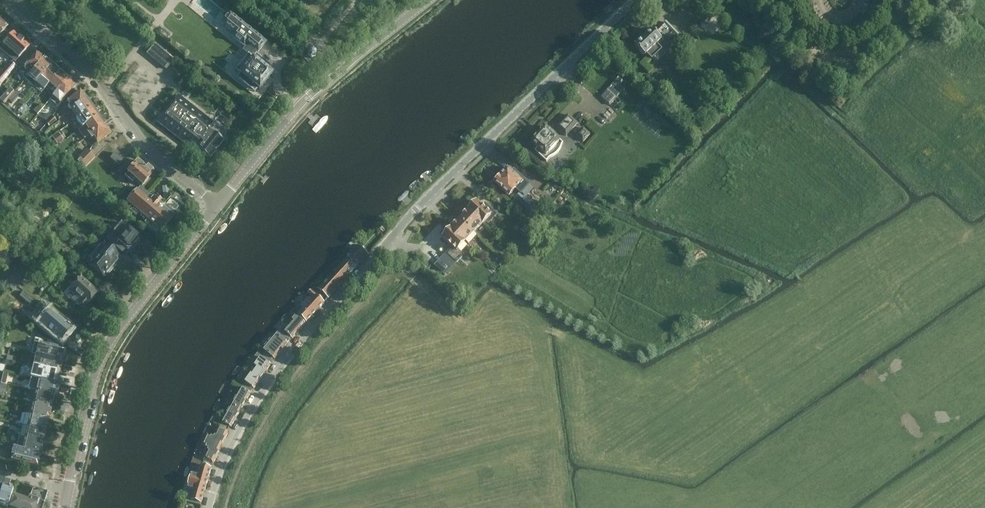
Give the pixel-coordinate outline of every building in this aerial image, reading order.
[(914,12),(925,2),(923,0),(910,0),(908,2),(910,4),(908,6),(914,12)] [(264,42),(230,14),(223,8),(222,9),(222,10),(220,12),(215,18),(213,21),(218,24),(220,26),(222,24),(223,23),(233,32),(231,36),(244,46),(247,48),(244,52),(248,55),(251,57),(255,53),(264,42)] [(643,38),(635,46),(645,56),(646,57),(647,56),(652,61),(654,59),(657,62),(680,39),(685,44),(687,42),(667,21),(655,33),(651,30),(643,38)] [(5,42),(6,43),(3,46),(2,45),(0,48),(0,58),(0,59),(7,51),(13,56),(15,54),(19,58),(29,46),(19,37),(17,39),(12,34),(5,42)] [(312,49),(309,51),(309,50),(308,51),(308,55),(307,55),(308,56),(308,55),(311,58),(312,58),(315,57),(316,56),(315,56),(316,53),(317,53),(316,52),(313,50),(313,49),(312,49)] [(25,80),(44,59),(36,51),(25,64),(24,63),(19,70),(23,76),(22,76),(25,80)] [(268,71),(271,67),(255,53),(251,57),(248,55),(241,63),(235,70),(240,74),(237,77),(248,87),(255,92),(258,88),(259,90),(260,89),(272,74),(272,75),(272,74),(272,73),(272,74),(268,71)] [(33,87),(52,65),(44,59),(25,80),(33,87)] [(16,67),(10,62),(0,74),(0,85),(0,86),(16,67)] [(49,85),(60,72),(52,65),(33,87),(41,94),(49,85)] [(68,79),(60,72),(49,85),(53,89),(52,90),(55,94),(68,79)] [(76,86),(68,79),(55,94),(59,96),(60,95),(65,99),(76,86)] [(615,80),(607,89),(617,98),(625,89),(615,80)] [(0,98),(0,99),(5,103),(14,93),(9,88),(0,98)] [(607,88),(600,96),(609,105),(617,97),(607,88)] [(68,107),(70,110),(86,99),(84,96),(84,94),(83,92),(81,92),(80,90),(71,97),(67,101),(70,105),(68,107)] [(210,159),(218,148),(224,141),(219,138),(223,133),(211,124),(213,122),(178,95),(157,122),(192,149),(189,152),(198,159),(202,153),(210,159)] [(44,107),(49,110),(55,103),(50,99),(44,107)] [(76,119),(92,108),(91,106),(92,105),(90,103),(89,103),(86,99),(70,110),(76,119)] [(38,105),(33,111),(37,114),(42,109),(38,105)] [(95,111),(92,108),(76,119),(79,123),(81,121),(85,126),(98,116),(97,115),(98,113),(96,111),(95,111)] [(568,114),(557,127),(566,136),(578,123),(568,114)] [(99,118),(98,116),(85,126),(88,131),(86,133),(89,136),(104,125),(102,121),(102,120),(101,118),(99,118)] [(56,121),(53,117),(47,124),(49,126),(56,121)] [(107,128),(104,125),(89,136),(91,140),(93,138),(97,143),(110,133),(109,132),(110,130),(108,128),(107,128)] [(537,137),(532,143),(538,148),(535,151),(546,162),(550,157),(553,156),(555,155),(557,153),(559,152),(560,150),(561,147),(562,145),(563,143),(546,128),(540,134),(537,130),(534,134),(537,137)] [(583,129),(577,136),(583,142),(590,134),(583,129)] [(65,138),(61,132),(53,137),(58,144),(65,138)] [(87,149),(74,162),(76,165),(82,170),(95,157),(91,153),(87,149)] [(110,159),(112,160),(119,167),(124,161),(115,153),(110,159)] [(119,167),(116,171),(122,175),(130,165),(124,161),(119,167)] [(153,173),(146,166),(145,167),(138,161),(127,173),(127,174),(125,177),(132,183),(135,180),(142,186),(149,179),(148,178),(153,173)] [(496,182),(494,184),(495,184),(506,194),(509,197),(516,190),(521,195),(522,195),(530,186),(525,181),(513,170),(511,172),(508,169),(500,177),(498,177),(495,180),(496,182)] [(137,191),(127,203),(133,208),(130,212),(135,217),(139,213),(147,220),(144,224),(150,230),(158,236),(161,232),(162,231),(171,220),(182,207),(171,197),(164,205),(161,202),(162,200),(158,197),(157,199),(152,195),(151,197),(146,193),(140,188),(139,189),(138,190),(137,191)] [(497,192),(493,196),(497,200),(501,196),(497,192)] [(536,208),(522,195),(521,195),(514,202),(534,220),(536,218),(531,213),(536,208)] [(477,203),(468,211),(482,225),(491,216),(496,221),(501,216),(491,207),(487,212),(477,203)] [(468,211),(460,220),(474,234),(482,225),(468,211)] [(35,217),(32,221),(36,225),(40,220),(35,217)] [(466,243),(474,234),(460,220),(451,229),(466,243)] [(120,222),(105,239),(108,242),(118,250),(122,254),(127,248),(129,248),(129,247),(132,245),(138,238),(123,225),(120,222)] [(527,222),(520,230),(528,237),(534,229),(527,222)] [(466,243),(451,229),(443,238),(457,252),(466,243)] [(103,237),(95,230),(91,235),(99,242),(103,237)] [(501,243),(498,246),(504,251),(507,248),(501,243)] [(64,244),(60,248),(65,253),(69,248),(64,244)] [(94,253),(96,255),(113,270),(117,265),(116,264),(120,259),(104,245),(102,244),(94,253)] [(312,291),(324,303),(368,255),(358,245),(334,271),(338,275),(333,280),(330,276),(320,287),(317,285),(312,291)] [(445,275),(458,261),(448,251),(434,264),(445,275)] [(109,274),(113,270),(96,255),(94,253),(86,263),(88,264),(87,264),(103,278),(108,273),(109,274)] [(0,274),(0,279),(12,291),(30,273),(15,258),(0,274)] [(80,278),(75,284),(69,290),(82,300),(78,305),(82,309),(86,305),(87,305),(97,293),(80,278)] [(301,310),(308,315),(311,318),(324,303),(312,291),(309,294),(310,295),(302,305),(304,306),(301,310)] [(43,306),(32,318),(61,342),(71,330),(43,306)] [(302,321),(308,315),(301,310),(296,315),(292,312),(289,315),(294,320),(292,321),(293,322),(285,332),(292,338),(305,324),(302,321)] [(16,315),(12,320),(17,324),(21,319),(16,315)] [(264,349),(266,351),(274,358),(275,359),(288,344),(292,338),(281,329),(264,349)] [(65,350),(57,348),(58,345),(52,344),(51,347),(46,345),(47,341),(37,338),(36,343),(34,343),(32,354),(36,356),(62,362),(65,350)] [(266,351),(263,355),(261,358),(270,364),(274,358),(266,351)] [(261,358),(263,355),(258,352),(254,358),(258,361),(255,366),(257,367),(246,382),(253,387),(254,388),(271,365),(270,364),(261,358)] [(60,373),(62,362),(36,356),(33,367),(36,368),(60,373)] [(57,385),(60,373),(36,368),(33,380),(35,380),(57,385)] [(54,397),(57,385),(35,380),(32,391),(54,397)] [(242,390),(249,394),(253,387),(246,382),(242,390)] [(249,394),(242,390),(241,389),(233,402),(229,409),(221,422),(230,427),(249,394)] [(52,408),(54,397),(32,391),(29,403),(52,408)] [(49,420),(52,408),(29,403),(26,415),(49,420)] [(46,432),(49,420),(26,415),(24,414),(21,426),(23,426),(46,432)] [(46,432),(23,426),(21,434),(25,434),(24,439),(43,443),(46,432)] [(205,441),(220,448),(228,432),(219,428),(212,441),(206,438),(205,441)] [(43,443),(24,439),(20,438),(17,449),(41,455),(43,443)] [(220,448),(205,441),(204,444),(210,447),(203,460),(212,464),(220,448)] [(7,459),(38,467),(41,455),(17,449),(10,447),(7,459)] [(210,469),(201,466),(198,476),(192,474),(190,481),(205,486),(210,469)] [(5,478),(0,494),(0,505),(8,507),(13,490),(9,488),(11,480),(5,478)] [(200,503),(205,486),(190,481),(188,488),(194,490),(191,500),(200,503)] [(30,496),(32,489),(33,488),(26,486),(25,488),(23,494),(30,496)] [(32,489),(30,496),(28,501),(13,496),(9,507),(11,507),(43,507),(48,494),(32,489)]
